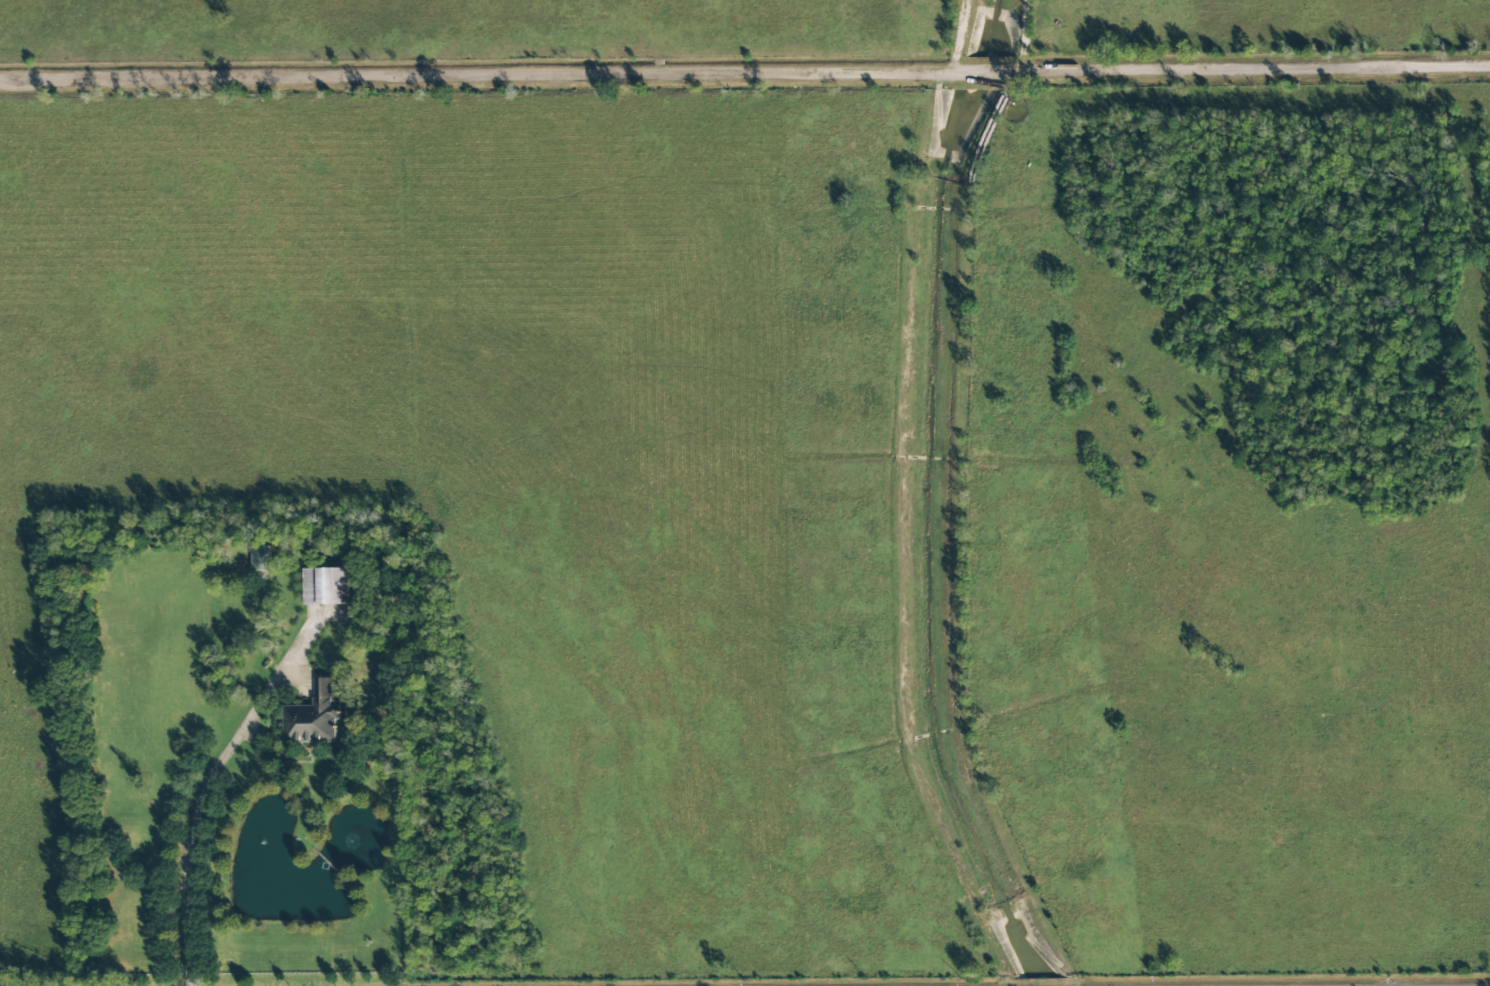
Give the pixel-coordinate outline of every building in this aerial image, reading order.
[(304,569),(304,605),(350,604),(349,568),(304,569)] [(284,742),(337,742),(337,705),(331,705),(331,678),(314,678),(314,706),(284,706),(284,742)]
